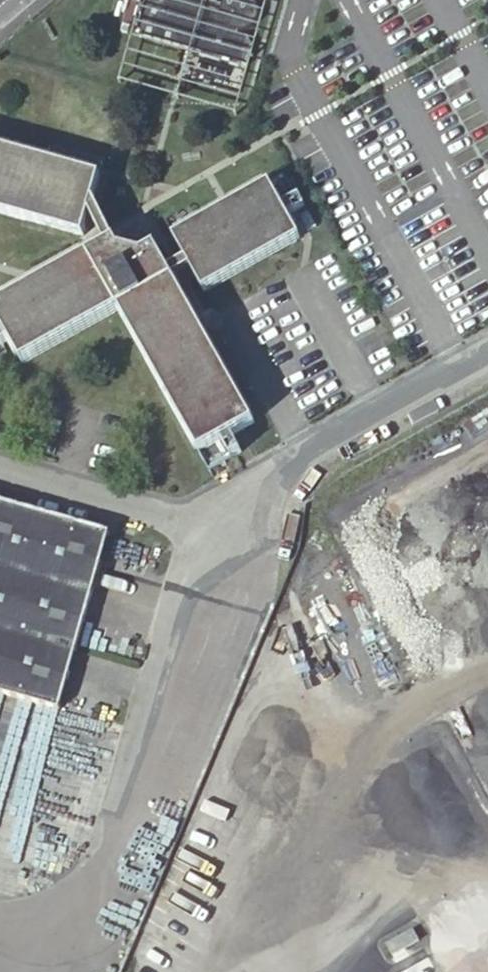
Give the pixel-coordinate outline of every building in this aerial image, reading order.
[(146,5),(141,7),(139,14),(142,17),(138,30),(143,38),(201,53),(200,56),(218,61),(219,58),(229,61),(229,64),(237,66),(238,63),(245,65),(251,46),(245,38),(237,36),(238,32),(241,32),(244,31),(248,30),(252,28),(254,25),(256,22),(258,18),(259,11),(258,5),(253,0),(227,0),(223,5),(222,8),(216,6),(217,5),(206,3),(201,2),(202,0),(147,0),(146,5)] [(122,26),(125,27),(132,2),(129,1),(122,26)] [(125,27),(130,28),(137,4),(132,2),(125,27)] [(41,160),(0,149),(0,213),(82,237),(86,224),(89,215),(93,201),(100,176),(98,175),(101,165),(50,151),(46,161),(41,160)] [(172,238),(186,261),(191,271),(203,291),(299,239),(288,218),(282,208),(298,199),(290,185),(273,193),(269,185),(197,225),(191,216),(168,228),(174,237),(172,238)] [(304,209),(298,199),(282,208),(288,218),(304,209)] [(115,243),(93,201),(89,215),(106,247),(115,243)] [(131,248),(141,251),(144,239),(124,234),(121,244),(131,248)] [(119,311),(131,248),(121,244),(115,243),(106,247),(104,249),(0,304),(0,326),(4,332),(9,342),(21,364),(119,311)] [(131,248),(119,311),(198,453),(220,441),(230,435),(234,433),(252,423),(172,280),(167,271),(154,248),(146,252),(141,251),(131,248)] [(167,271),(172,280),(191,271),(186,261),(167,271)] [(4,332),(0,334),(0,347),(2,347),(9,342),(4,332)] [(230,435),(220,441),(230,459),(240,453),(230,435)] [(0,504),(0,693),(59,709),(108,535),(0,504)] [(418,941),(411,930),(384,945),(392,955),(418,941)]
